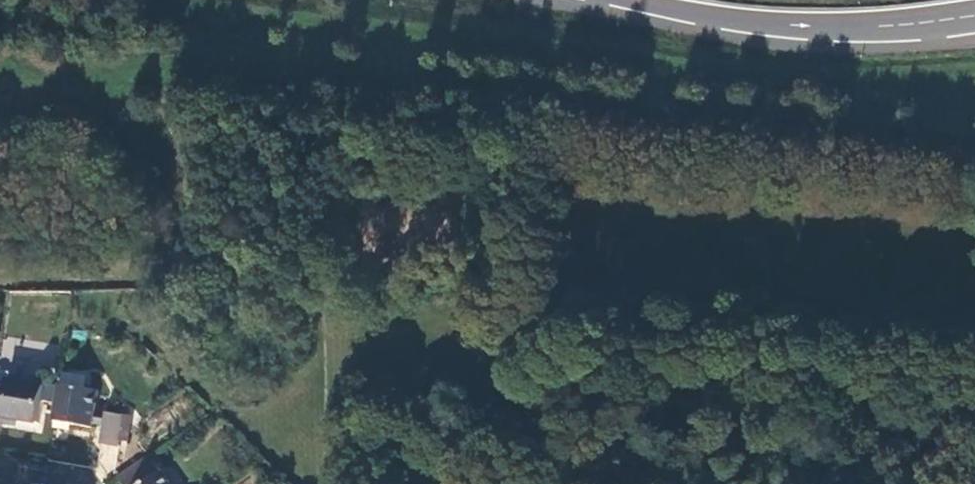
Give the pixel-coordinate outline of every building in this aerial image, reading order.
[(90,377),(62,373),(61,385),(90,389),(90,377)] [(0,386),(0,423),(2,423),(3,418),(38,423),(44,388),(9,383),(8,387),(0,386)] [(61,385),(55,422),(95,429),(96,425),(99,411),(101,391),(90,389),(61,385)] [(112,414),(99,411),(96,425),(109,426),(112,414)] [(127,415),(112,414),(109,426),(107,445),(121,447),(123,442),(129,442),(131,415),(127,414),(127,415)] [(126,483),(171,483),(152,456),(127,473),(126,483)]
